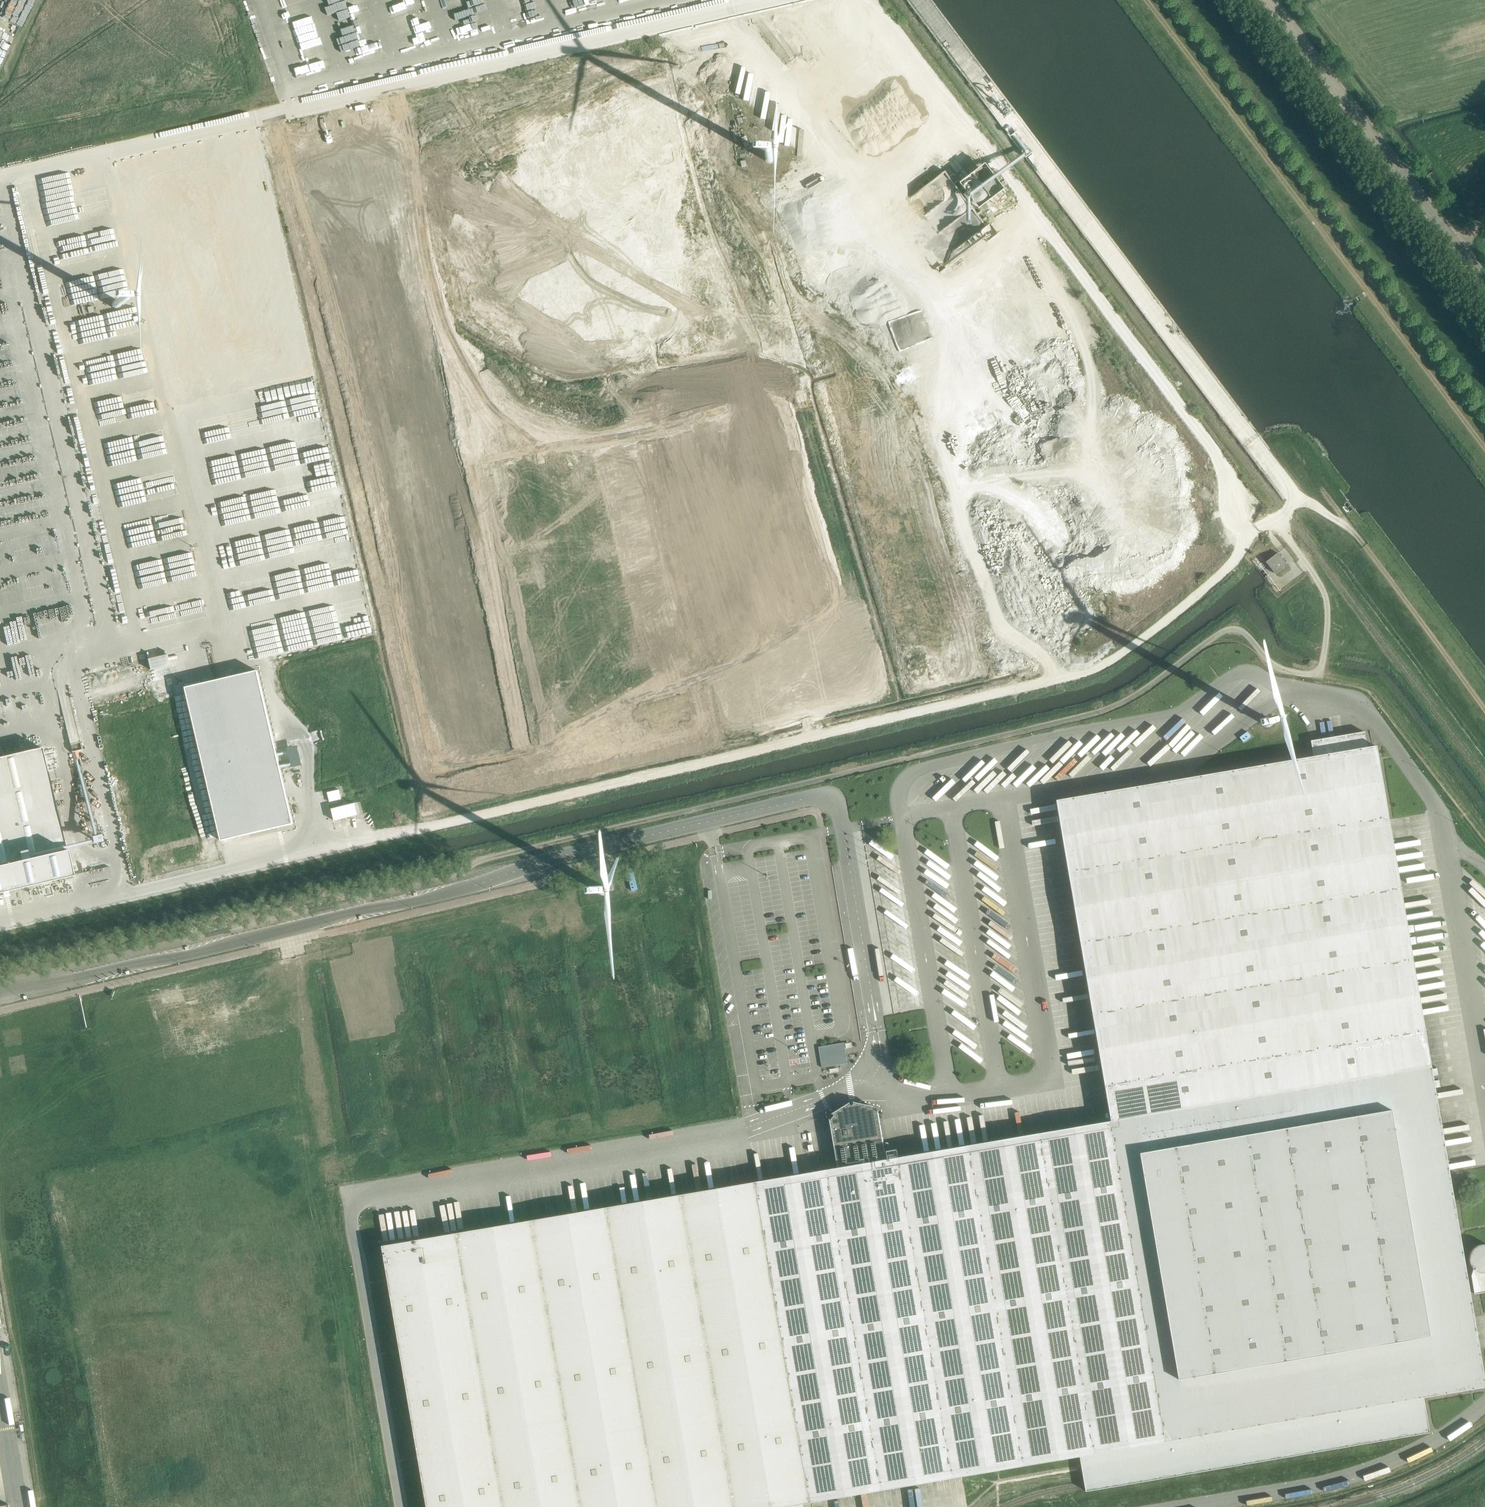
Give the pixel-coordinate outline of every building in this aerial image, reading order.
[(773,170),(777,168),(779,164),(780,161),(780,157),(779,153),(776,150),(772,149),(768,148),(764,150),(761,152),(759,156),(758,161),(760,165),(763,169),(768,170),(773,170)] [(119,315),(123,313),(125,309),(126,306),(126,302),(125,298),(122,295),(118,294),(114,293),(110,295),(107,297),(105,301),(104,306),(106,310),(109,314),(114,316),(119,315)] [(1287,564),(1278,553),(1278,552),(1266,562),(1275,573),(1287,564)] [(257,670),(184,687),(220,841),(293,824),(257,670)] [(1270,735),(1275,732),(1277,729),(1278,726),(1278,722),(1276,718),(1274,715),(1270,713),(1266,713),(1262,714),(1258,717),(1256,721),(1256,726),(1258,730),(1261,734),(1266,735),(1270,735)] [(1056,800),(1111,1120),(1431,1066),(1376,746),(1367,747),(1365,731),(1311,740),(1314,756),(1056,800)] [(1247,731),(1240,737),(1244,742),(1251,736),(1247,731)] [(41,747),(0,757),(0,892),(71,875),(41,747)] [(339,789),(328,792),(330,802),(341,799),(339,789)] [(355,801),(331,807),(334,820),(358,815),(355,801)] [(631,863),(626,864),(632,891),(638,889),(631,863)] [(1431,1066),(1111,1120),(1165,1441),(1080,1455),(1085,1485),(1086,1491),(1429,1432),(1423,1397),(1484,1386),(1484,1384),(1431,1066)] [(829,1119),(838,1167),(862,1163),(886,1159),(878,1111),(877,1111),(878,1111),(877,1111),(872,1109),(873,1108),(874,1109),(874,1108),(852,1103),(852,1104),(853,1104),(851,1105),(851,1104),(832,1115),(833,1115),(834,1115),(830,1119),(829,1119)] [(1111,1120),(886,1159),(862,1163),(916,1483),(1080,1455),(1165,1441),(1111,1120)] [(838,1167),(610,1206),(661,1506),(804,1506),(803,1502),(916,1483),(862,1163),(838,1167)] [(610,1206),(382,1245),(427,1506),(661,1506),(610,1206)] [(1482,1244),(1478,1245),(1475,1246),(1473,1249),(1471,1251),(1469,1255),(1469,1258),(1469,1261),(1470,1263),(1471,1266),(1473,1268),(1475,1269),(1471,1275),(1474,1294),(1484,1292),(1484,1244),(1482,1244)]
